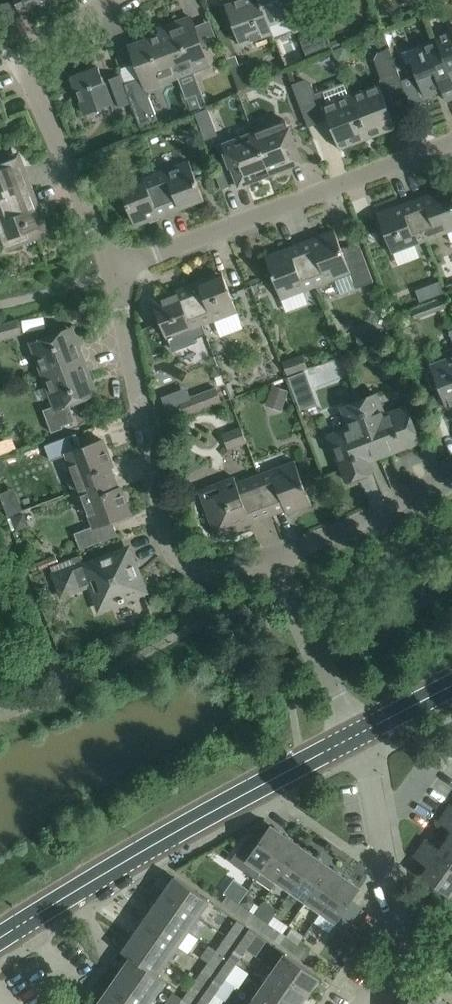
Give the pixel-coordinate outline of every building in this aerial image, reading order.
[(15,0),(0,4),(0,19),(3,23),(20,17),(19,12),(40,4),(39,3),(47,0),(16,0),(15,0)] [(225,4),(240,44),(272,32),(269,24),(260,0),(236,0),(225,4)] [(269,24),(300,12),(296,0),(260,0),(269,24)] [(191,16),(159,29),(161,34),(177,77),(209,65),(191,16)] [(436,36),(437,40),(451,77),(451,29),(436,36)] [(330,48),(325,33),(302,41),(307,56),(330,48)] [(161,34),(130,46),(137,64),(146,89),(177,77),(161,34)] [(419,53),(421,58),(410,62),(417,77),(424,96),(442,89),(446,100),(451,97),(451,77),(437,40),(419,47),(421,52),(419,53)] [(381,79),(397,73),(388,49),(377,53),(375,59),(381,79)] [(257,84),(248,61),(239,64),(231,67),(239,90),(257,84)] [(121,74),(104,80),(99,67),(72,77),(86,114),(111,104),(114,109),(132,102),(121,74)] [(137,79),(125,84),(142,129),(159,122),(149,96),(144,98),(137,79)] [(301,108),(318,102),(314,91),(312,83),(304,79),(292,84),(299,102),(299,103),(301,108)] [(385,98),(379,84),(366,89),(351,94),(363,129),(364,131),(367,138),(396,127),(389,108),(385,98)] [(192,110),(200,107),(195,94),(187,98),(192,110)] [(335,100),(323,105),(328,119),(329,120),(332,130),(339,148),(367,138),(364,131),(363,129),(351,94),(335,100)] [(218,136),(208,109),(195,113),(205,140),(218,136)] [(254,131),(258,143),(264,161),(270,175),(302,162),(295,143),(296,143),(287,119),(254,131)] [(221,144),(224,152),(223,152),(229,168),(231,167),(238,187),(270,175),(264,161),(258,143),(254,131),(221,144)] [(8,202),(17,199),(12,186),(30,180),(23,160),(16,158),(0,164),(0,206),(8,202)] [(204,199),(201,191),(189,160),(154,173),(166,203),(176,199),(180,209),(204,199)] [(135,226),(159,216),(155,207),(166,203),(154,173),(120,186),(135,226)] [(426,206),(416,210),(427,240),(451,231),(451,201),(447,187),(422,196),(426,206)] [(0,206),(0,237),(3,238),(7,250),(45,235),(48,229),(39,205),(21,212),(17,199),(8,202),(0,206)] [(405,214),(402,204),(377,213),(393,253),(427,240),(416,210),(405,214)] [(310,239),(313,248),(303,252),(315,283),(349,269),(355,285),(373,278),(358,239),(341,246),(334,229),(310,239)] [(293,256),(289,246),(265,256),(280,296),(315,283),(303,252),(293,256)] [(217,281),(214,275),(187,285),(202,325),(237,311),(225,278),(217,281)] [(443,294),(439,282),(429,285),(434,297),(443,294)] [(163,301),(155,305),(168,338),(169,337),(171,345),(177,347),(191,342),(194,336),(191,329),(202,325),(187,285),(161,295),(163,301)] [(447,305),(443,296),(411,308),(415,317),(447,305)] [(18,319),(0,324),(0,339),(22,333),(18,319)] [(76,335),(71,337),(67,328),(29,342),(42,376),(85,360),(76,335)] [(434,370),(426,373),(432,388),(440,385),(448,406),(451,404),(451,348),(445,351),(447,358),(432,364),(434,370)] [(85,360),(42,376),(53,405),(43,408),(52,431),(64,426),(63,424),(76,419),(71,404),(88,397),(83,384),(93,380),(85,360)] [(159,391),(176,397),(183,376),(166,370),(159,391)] [(305,371),(289,377),(301,409),(317,403),(305,371)] [(228,382),(199,393),(180,400),(185,415),(234,397),(228,382)] [(407,406),(385,415),(377,393),(359,400),(378,451),(395,445),(397,450),(420,441),(407,406)] [(359,400),(341,406),(349,428),(329,436),(339,461),(346,480),(374,470),(368,455),(378,451),(359,400)] [(228,449),(246,442),(241,427),(222,434),(228,449)] [(70,480),(75,492),(115,477),(110,466),(113,465),(103,439),(85,447),(81,448),(72,451),(66,454),(76,478),(70,480)] [(62,455),(56,440),(44,444),(50,460),(62,455)] [(311,504),(304,485),(295,460),(258,474),(266,495),(271,508),(283,503),(287,513),(311,504)] [(214,530),(222,533),(263,518),(256,499),(266,495),(258,474),(235,482),(233,477),(206,487),(211,501),(204,504),(214,530)] [(115,477),(75,492),(79,504),(84,502),(94,526),(110,520),(112,519),(131,512),(121,487),(119,488),(115,477)] [(95,545),(89,528),(75,533),(81,550),(95,545)] [(50,572),(59,598),(93,586),(101,606),(119,599),(120,602),(125,600),(124,597),(143,590),(128,549),(109,556),(85,565),(83,560),(50,572)] [(445,812),(439,821),(451,830),(451,818),(445,812)] [(285,835),(270,825),(246,860),(261,870),(285,835)] [(261,870),(276,881),(300,846),(285,835),(261,870)] [(440,849),(426,839),(420,848),(451,870),(451,843),(449,841),(446,839),(440,849)] [(276,881),(291,891),(315,856),(300,846),(276,881)] [(423,877),(451,897),(451,870),(420,848),(414,856),(428,866),(421,876),(423,877)] [(291,891),(306,902),(330,867),(315,856),(291,891)] [(321,912),(343,881),(345,877),(330,867),(306,902),(321,912)] [(209,900),(178,879),(175,876),(164,891),(199,915),(209,900)] [(360,888),(345,877),(343,881),(321,912),(336,923),(360,888)] [(199,915),(164,891),(154,906),(157,909),(188,931),(199,915)] [(246,892),(239,902),(249,909),(254,903),(253,901),(253,897),(246,892)] [(233,909),(239,902),(228,894),(223,901),(233,909)] [(239,902),(233,909),(245,918),(250,910),(249,909),(239,902)] [(188,931),(157,909),(154,906),(143,921),(178,946),(188,931)] [(263,931),(268,923),(257,915),(251,923),(263,931)] [(227,935),(234,940),(245,925),(238,920),(227,935)] [(167,961),(178,946),(143,921),(133,936),(167,961)] [(263,931),(274,939),(280,931),(268,923),(263,931)] [(247,945),(257,934),(249,928),(240,939),(247,945)] [(289,950),(295,942),(282,933),(277,941),(289,950)] [(217,950),(224,955),(234,940),(227,935),(217,950)] [(167,961),(133,936),(122,951),(130,957),(157,976),(158,975),(167,961)] [(216,951),(208,945),(200,956),(208,962),(206,965),(213,970),(224,955),(217,950),(216,951)] [(228,958),(236,963),(244,952),(236,946),(228,958)] [(320,978),(315,974),(285,953),(274,968),(309,993),(320,978)] [(158,975),(157,976),(130,957),(120,972),(155,996),(166,981),(158,975)] [(220,971),(235,981),(243,970),(235,964),(236,963),(228,958),(220,971)] [(195,980),(202,985),(213,970),(206,965),(195,980)] [(309,993),(274,968),(264,983),(294,1003),(301,1003),(309,993)] [(120,972),(109,987),(112,989),(134,1003),(150,1003),(155,996),(120,972)] [(207,988),(214,993),(223,981),(215,976),(207,988)] [(202,985),(195,980),(187,992),(194,996),(202,985)] [(264,983),(253,998),(262,1003),(294,1003),(264,983)] [(112,989),(109,987),(99,1002),(103,1003),(134,1003),(112,989)] [(198,1003),(207,1003),(214,993),(207,988),(196,1003),(198,1003)] [(412,995),(406,1003),(428,1003),(431,1001),(416,990),(412,995)]
